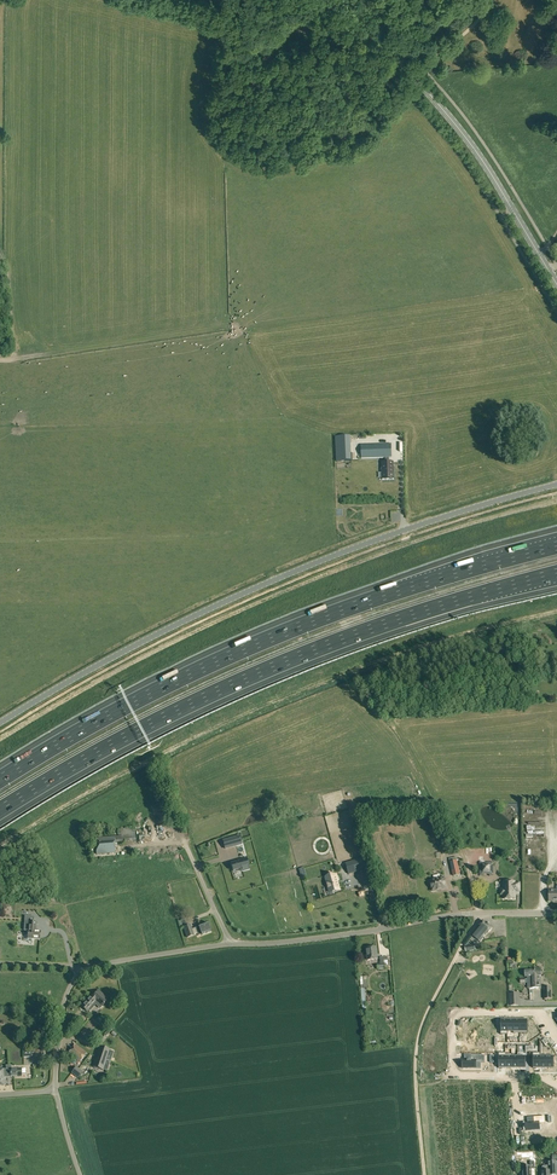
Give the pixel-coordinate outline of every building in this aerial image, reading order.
[(336,461),(352,460),(350,436),(335,437),(336,461)] [(385,463),(389,462),(389,458),(392,458),(391,444),(361,445),(361,459),(385,458),(385,463)] [(393,462),(389,462),(385,463),(382,463),(382,479),(394,479),(393,462)] [(545,542),(529,545),(530,551),(546,548),(545,542)] [(252,643),(269,639),(267,633),(251,638),(252,643)] [(114,837),(114,842),(135,840),(134,828),(118,830),(119,837),(114,837)] [(114,842),(114,837),(96,839),(96,854),(115,853),(114,842)] [(234,838),(223,841),(225,849),(236,845),(234,838)] [(241,861),(231,864),(233,871),(240,869),(241,871),(249,869),(246,858),(240,860),(241,861)] [(349,873),(355,871),(365,868),(362,858),(346,863),(347,867),(349,873)] [(456,861),(450,862),(453,876),(460,874),(456,861)] [(480,876),(493,876),(493,862),(479,862),(480,876)] [(332,892),(340,890),(337,880),(338,880),(336,875),(326,878),(328,886),(330,885),(332,892)] [(430,881),(432,891),(446,888),(444,878),(430,881)] [(503,899),(515,899),(515,892),(520,892),(520,883),(515,883),(515,882),(505,882),(505,889),(501,889),(501,895),(503,895),(503,899)] [(556,886),(556,891),(549,891),(549,901),(556,901),(556,886)] [(1,903),(4,910),(9,907),(5,901),(1,903)] [(194,935),(192,929),(190,924),(187,926),(184,919),(181,920),(183,927),(187,938),(194,935)] [(28,935),(27,938),(28,938),(40,939),(40,931),(35,931),(36,927),(36,922),(34,922),(27,921),(26,927),(26,931),(26,935),(28,935)] [(488,925),(487,924),(483,921),(479,926),(480,926),(472,936),(470,939),(474,943),(477,940),(480,942),(487,933),(488,933),(492,928),(488,925)] [(199,927),(195,928),(198,936),(202,934),(202,935),(210,932),(207,923),(199,926),(199,927)] [(377,959),(377,958),(376,947),(366,948),(368,960),(370,960),(377,959)] [(387,956),(377,958),(377,959),(378,961),(376,961),(377,970),(388,968),(387,956)] [(528,979),(528,983),(528,989),(533,988),(533,980),(534,980),(534,970),(533,970),(525,971),(525,977),(528,977),(528,979)] [(533,980),(533,988),(541,988),(540,976),(541,976),(541,970),(534,970),(534,980),(533,980)] [(86,1011),(93,1003),(95,1001),(101,1006),(102,1006),(103,1004),(104,1005),(104,1004),(104,1003),(108,999),(98,991),(93,997),(91,996),(82,1007),(86,1011)] [(510,1006),(519,1006),(519,993),(509,994),(510,1006)] [(93,1009),(98,1014),(103,1009),(98,1004),(93,1009)] [(68,1053),(79,1062),(81,1061),(86,1054),(86,1053),(75,1044),(68,1053)] [(99,1054),(98,1057),(106,1060),(109,1061),(106,1060),(109,1050),(100,1047),(98,1054),(99,1054)] [(462,1060),(462,1068),(481,1068),(476,1068),(476,1062),(485,1062),(485,1055),(471,1055),(471,1060),(462,1060)] [(526,1068),(526,1056),(518,1056),(518,1068),(526,1068)] [(109,1061),(106,1060),(98,1057),(97,1060),(96,1060),(93,1067),(103,1070),(106,1060),(109,1061)] [(6,1066),(6,1069),(6,1073),(11,1073),(11,1077),(21,1076),(21,1074),(26,1073),(25,1069),(12,1069),(11,1065),(6,1066)] [(83,1072),(76,1067),(73,1070),(71,1073),(78,1078),(80,1076),(83,1072)] [(6,1069),(0,1070),(0,1085),(6,1085),(5,1079),(5,1077),(11,1077),(11,1073),(6,1073),(6,1069)] [(537,1101),(523,1102),(524,1112),(534,1111),(534,1113),(544,1113),(543,1107),(537,1107),(537,1101)] [(534,1122),(525,1123),(526,1131),(540,1130),(539,1130),(539,1124),(548,1123),(547,1116),(534,1117),(534,1122)] [(531,1169),(535,1169),(534,1161),(530,1162),(530,1167),(522,1167),(523,1171),(521,1171),(522,1174),(531,1174),(531,1169)] [(544,1166),(542,1167),(542,1168),(542,1171),(542,1174),(556,1174),(556,1164),(556,1161),(547,1161),(548,1166),(544,1166)]
